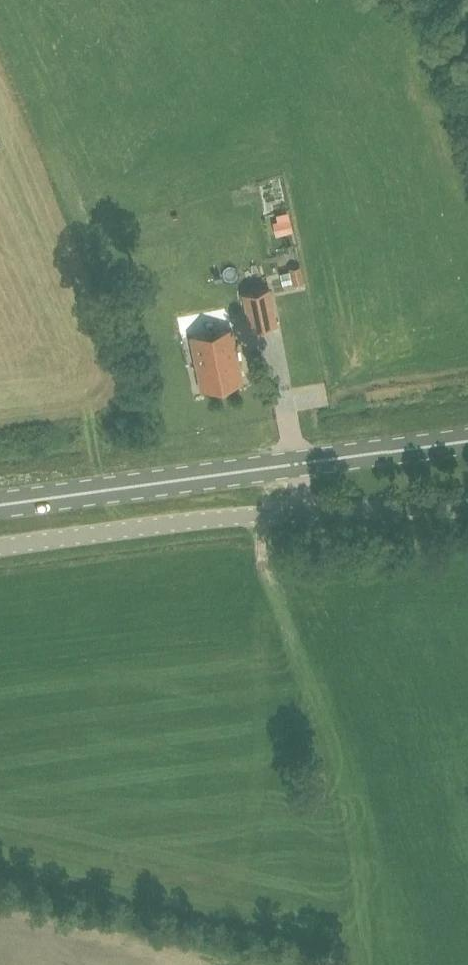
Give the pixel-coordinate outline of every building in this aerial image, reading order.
[(276,214),(277,221),(280,234),(293,231),(288,211),(276,214)] [(300,266),(289,269),(289,271),(291,282),(292,285),(304,283),(300,266)] [(291,282),(289,271),(280,273),(283,284),(291,282)] [(250,329),(276,323),(268,288),(242,294),(250,329)] [(231,328),(190,337),(201,390),(242,381),(231,328)]
